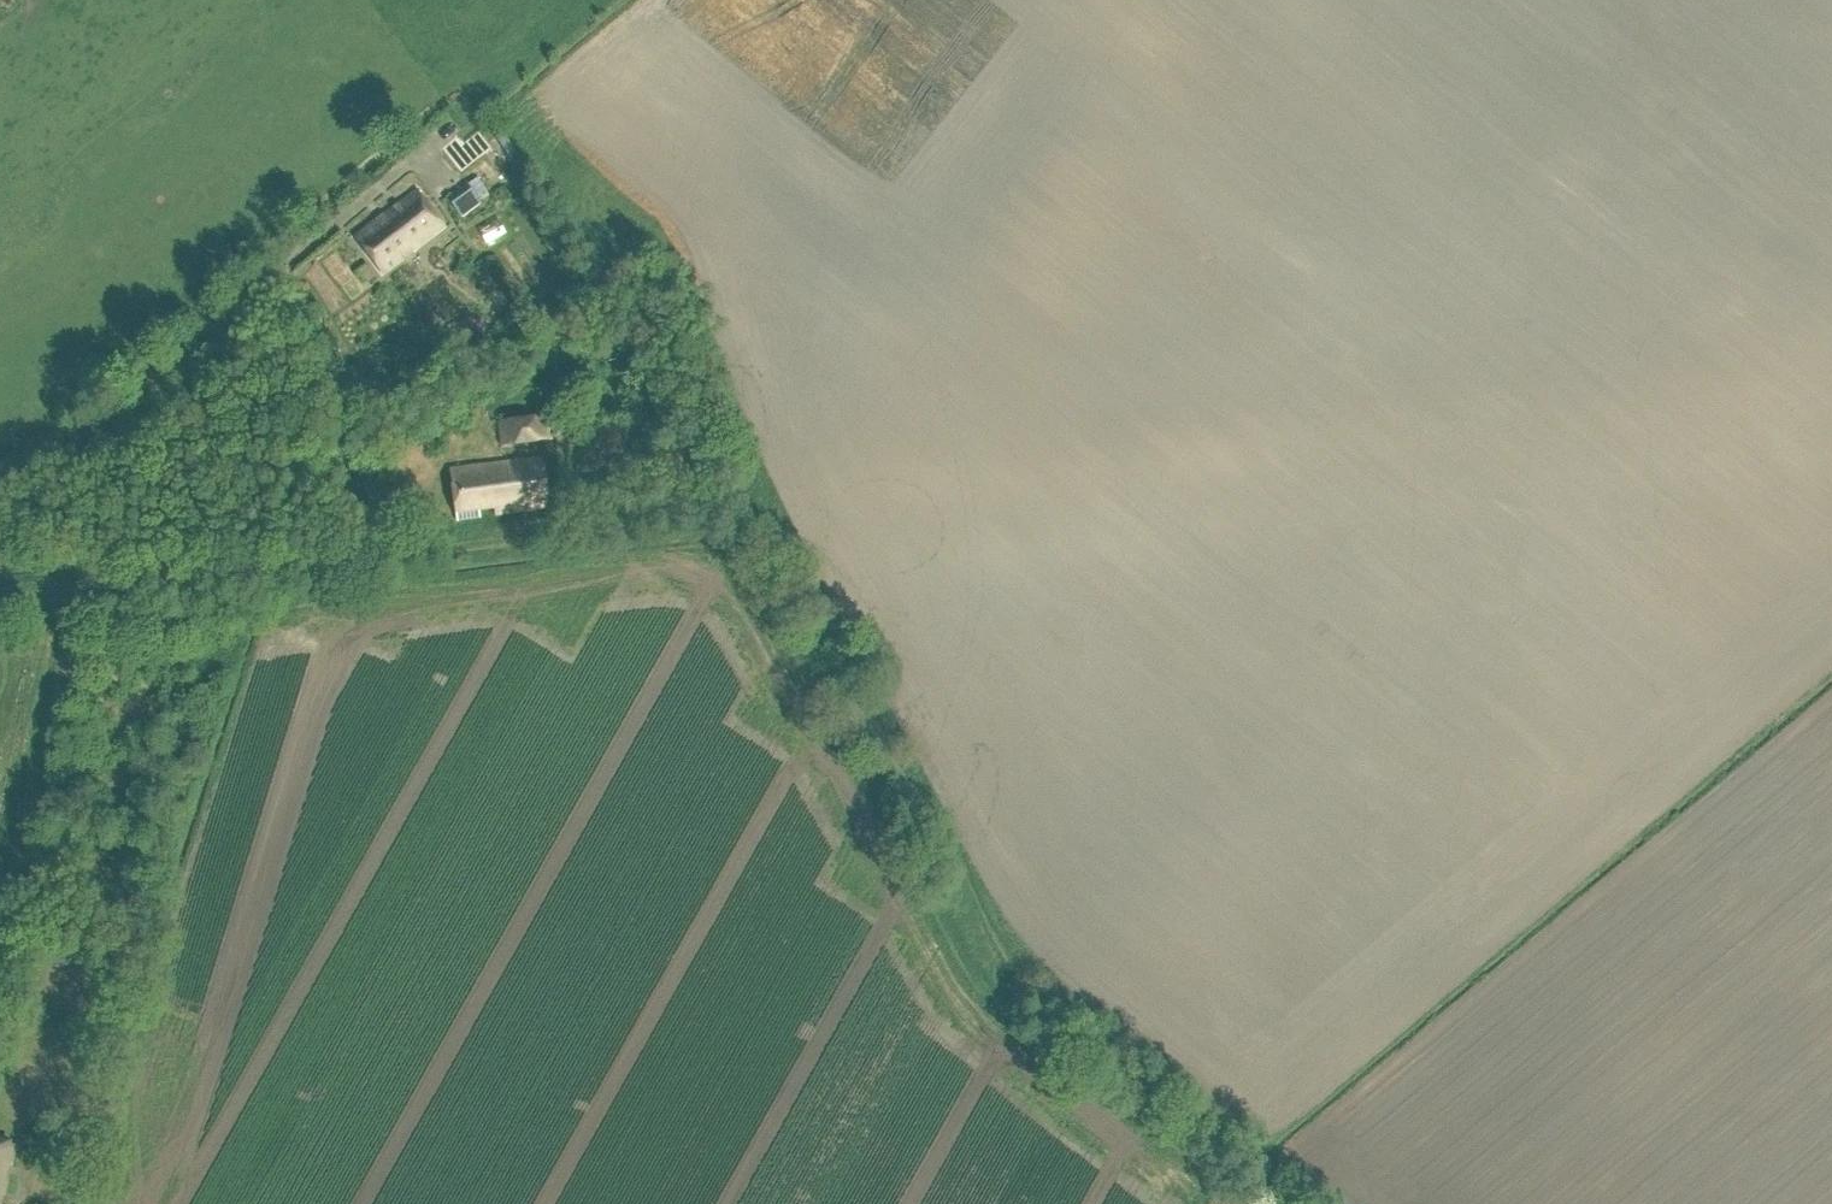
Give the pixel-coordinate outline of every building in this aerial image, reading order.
[(468,184),(448,199),(458,212),(478,197),(468,184)] [(355,238),(383,276),(446,229),(418,191),(355,238)] [(499,424),(502,446),(553,440),(550,417),(499,424)] [(499,516),(549,509),(542,459),(451,470),(457,522),(481,519),(480,512),(498,509),(499,516)]
